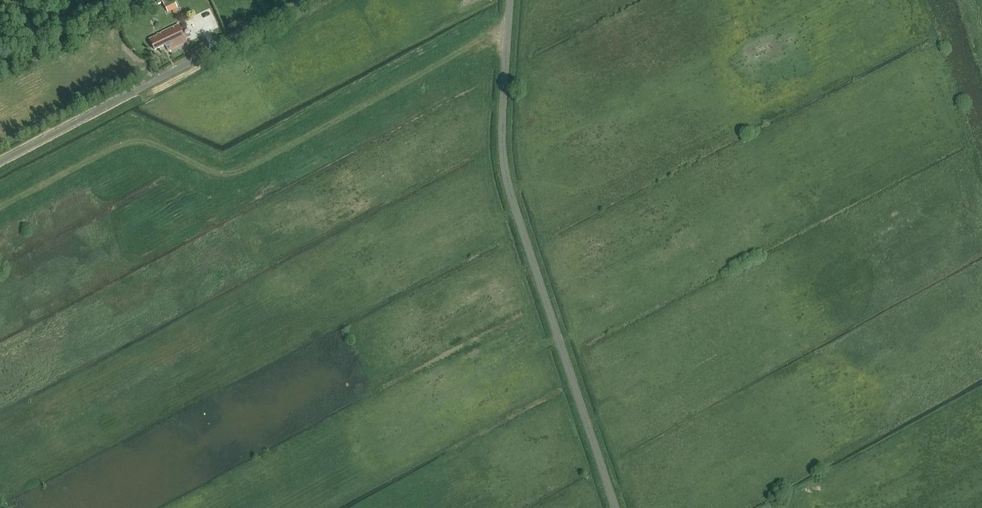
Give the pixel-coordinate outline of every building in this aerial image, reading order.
[(174,0),(162,0),(167,12),(177,8),(174,0)] [(168,51),(187,42),(178,24),(158,34),(158,35),(150,39),(155,50),(165,45),(168,51)]
